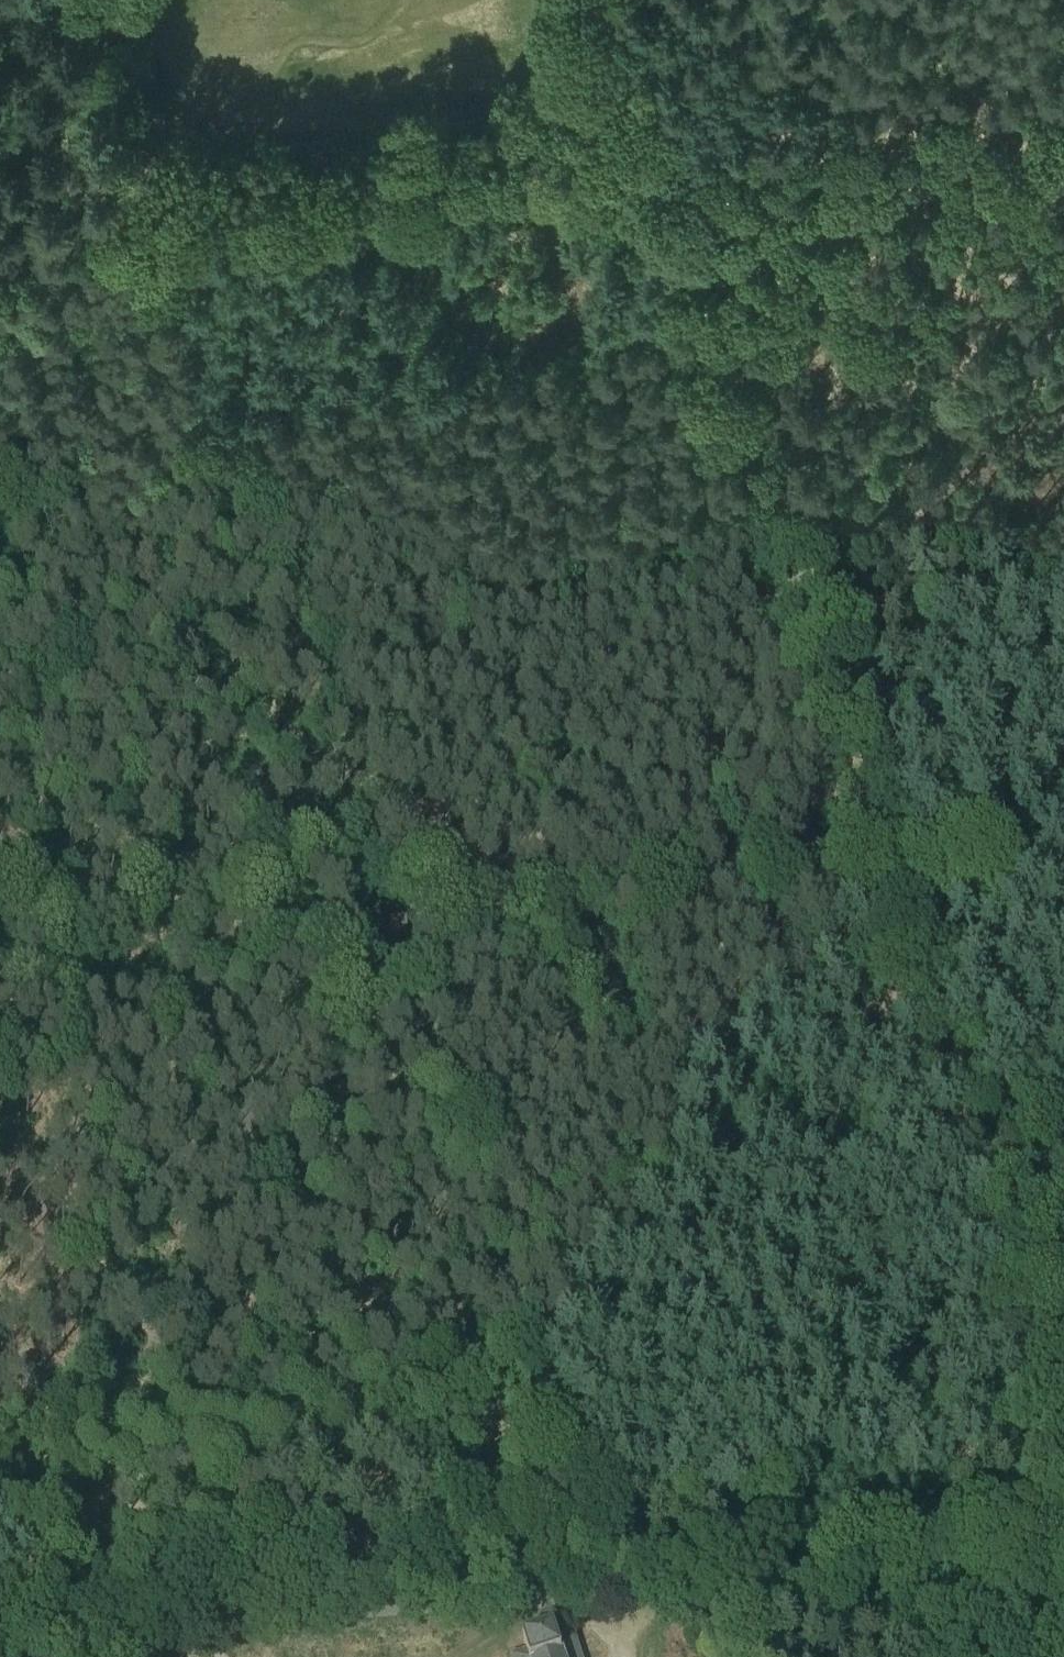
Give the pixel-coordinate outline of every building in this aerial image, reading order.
[(574,1637),(559,1642),(555,1631),(524,1641),(527,1652),(512,1656),(581,1656),(574,1637)]
